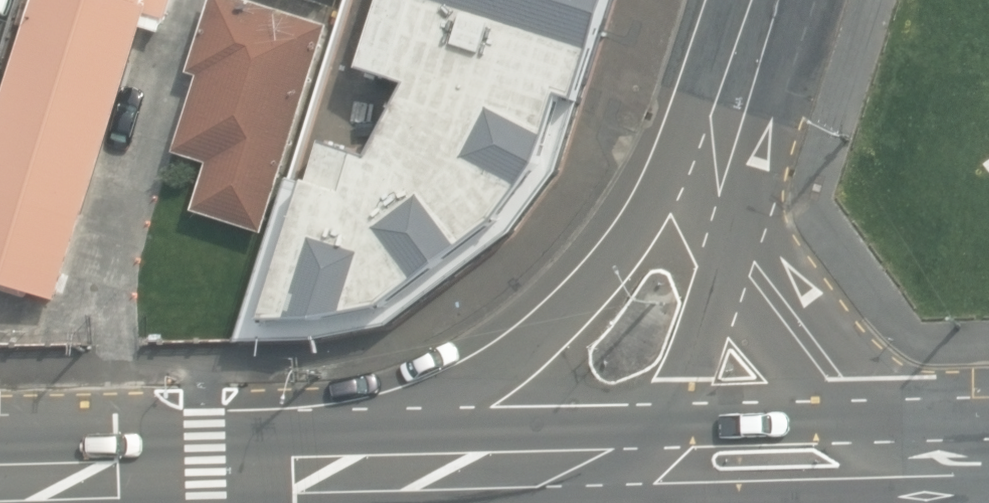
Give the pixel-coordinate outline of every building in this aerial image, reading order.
[(0,108),(0,280),(60,298),(147,11),(168,17),(173,0),(34,0),(0,108)] [(330,23),(258,0),(211,0),(189,70),(199,73),(174,150),(208,161),(193,209),(264,231),(330,23)] [(361,70),(414,90),(378,158),(320,141),(271,324),(334,323),(389,311),(498,233),(556,166),(573,101),(588,104),(620,0),(385,0),(361,70)]
